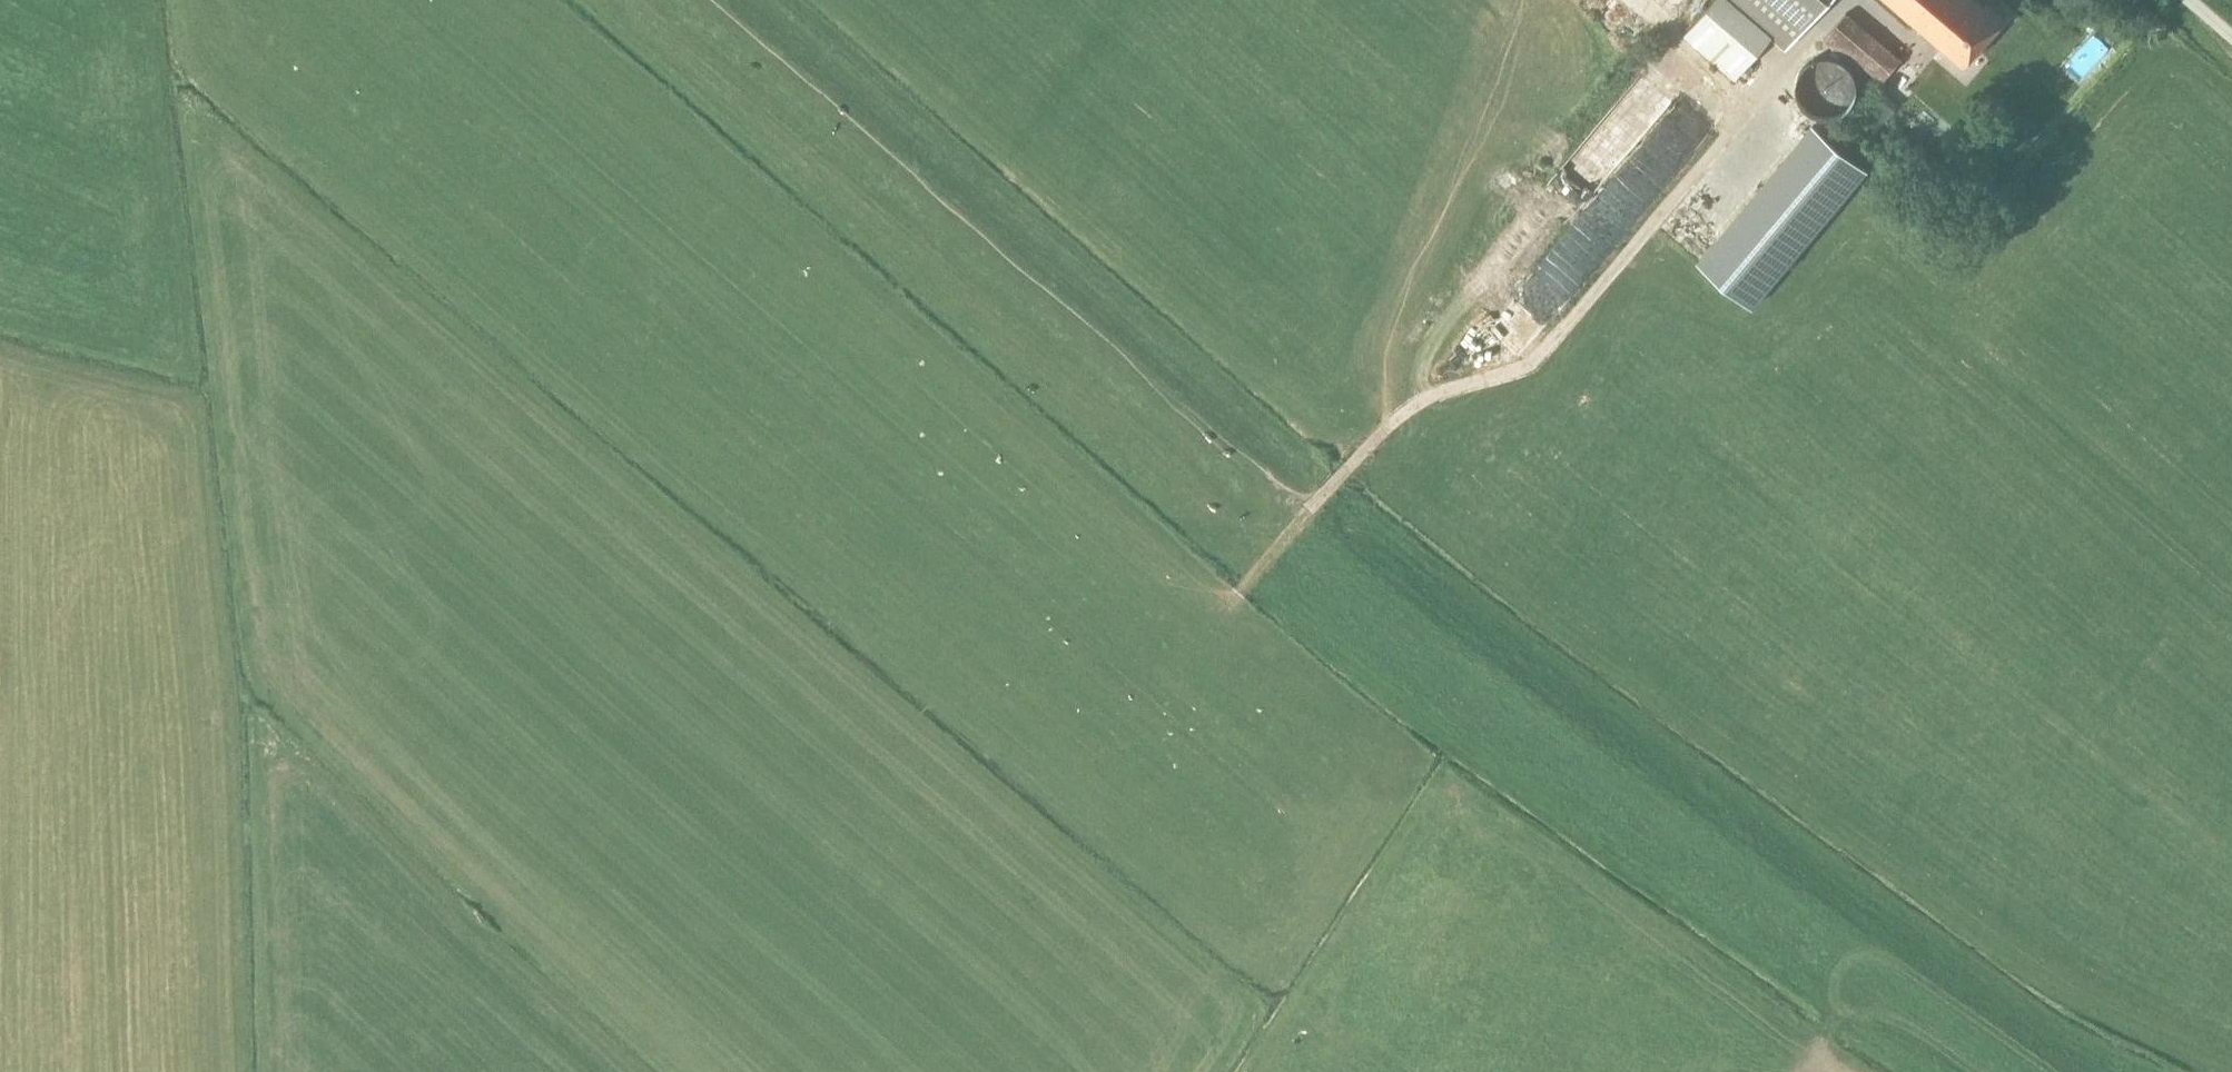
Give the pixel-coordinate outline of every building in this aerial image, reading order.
[(1682,34),(1732,78),(1770,35),(1784,47),(1825,0),(1711,0),(1682,34)] [(1962,66),(2004,17),(1986,1),(1983,4),(1978,0),(1885,0),(1962,66)] [(1899,59),(1845,13),(1822,39),(1856,68),(1860,63),(1881,80),(1899,59)] [(1815,118),(1827,119),(1838,117),(1847,111),(1854,103),(1857,93),(1858,83),(1855,72),(1848,63),(1838,57),(1827,54),(1816,55),(1806,61),(1798,69),(1793,80),(1793,92),(1797,103),(1805,112),(1815,118)] [(1625,150),(1642,122),(1618,108),(1601,136),(1625,150)] [(1816,119),(1700,256),(1752,300),(1868,163),(1816,119)]
